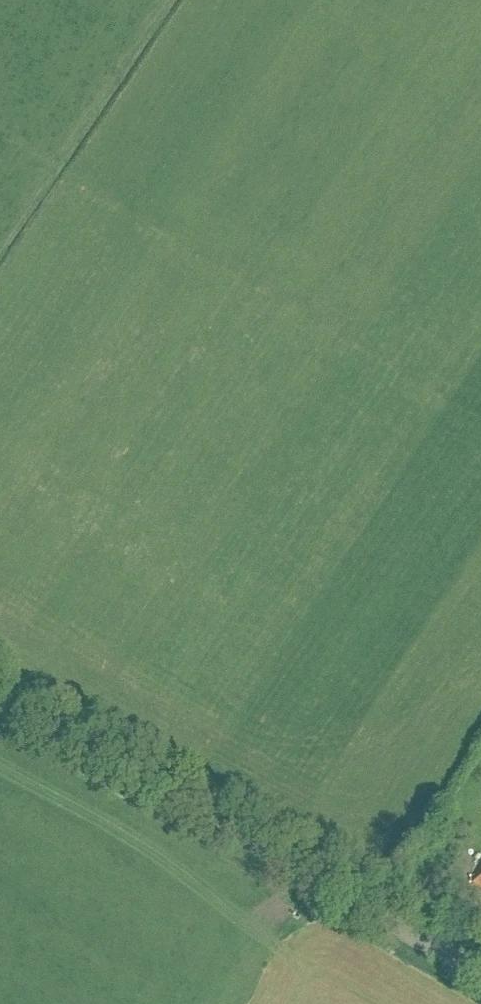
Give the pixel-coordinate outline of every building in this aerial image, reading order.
[(471,886),(480,892),(480,868),(471,886)]
